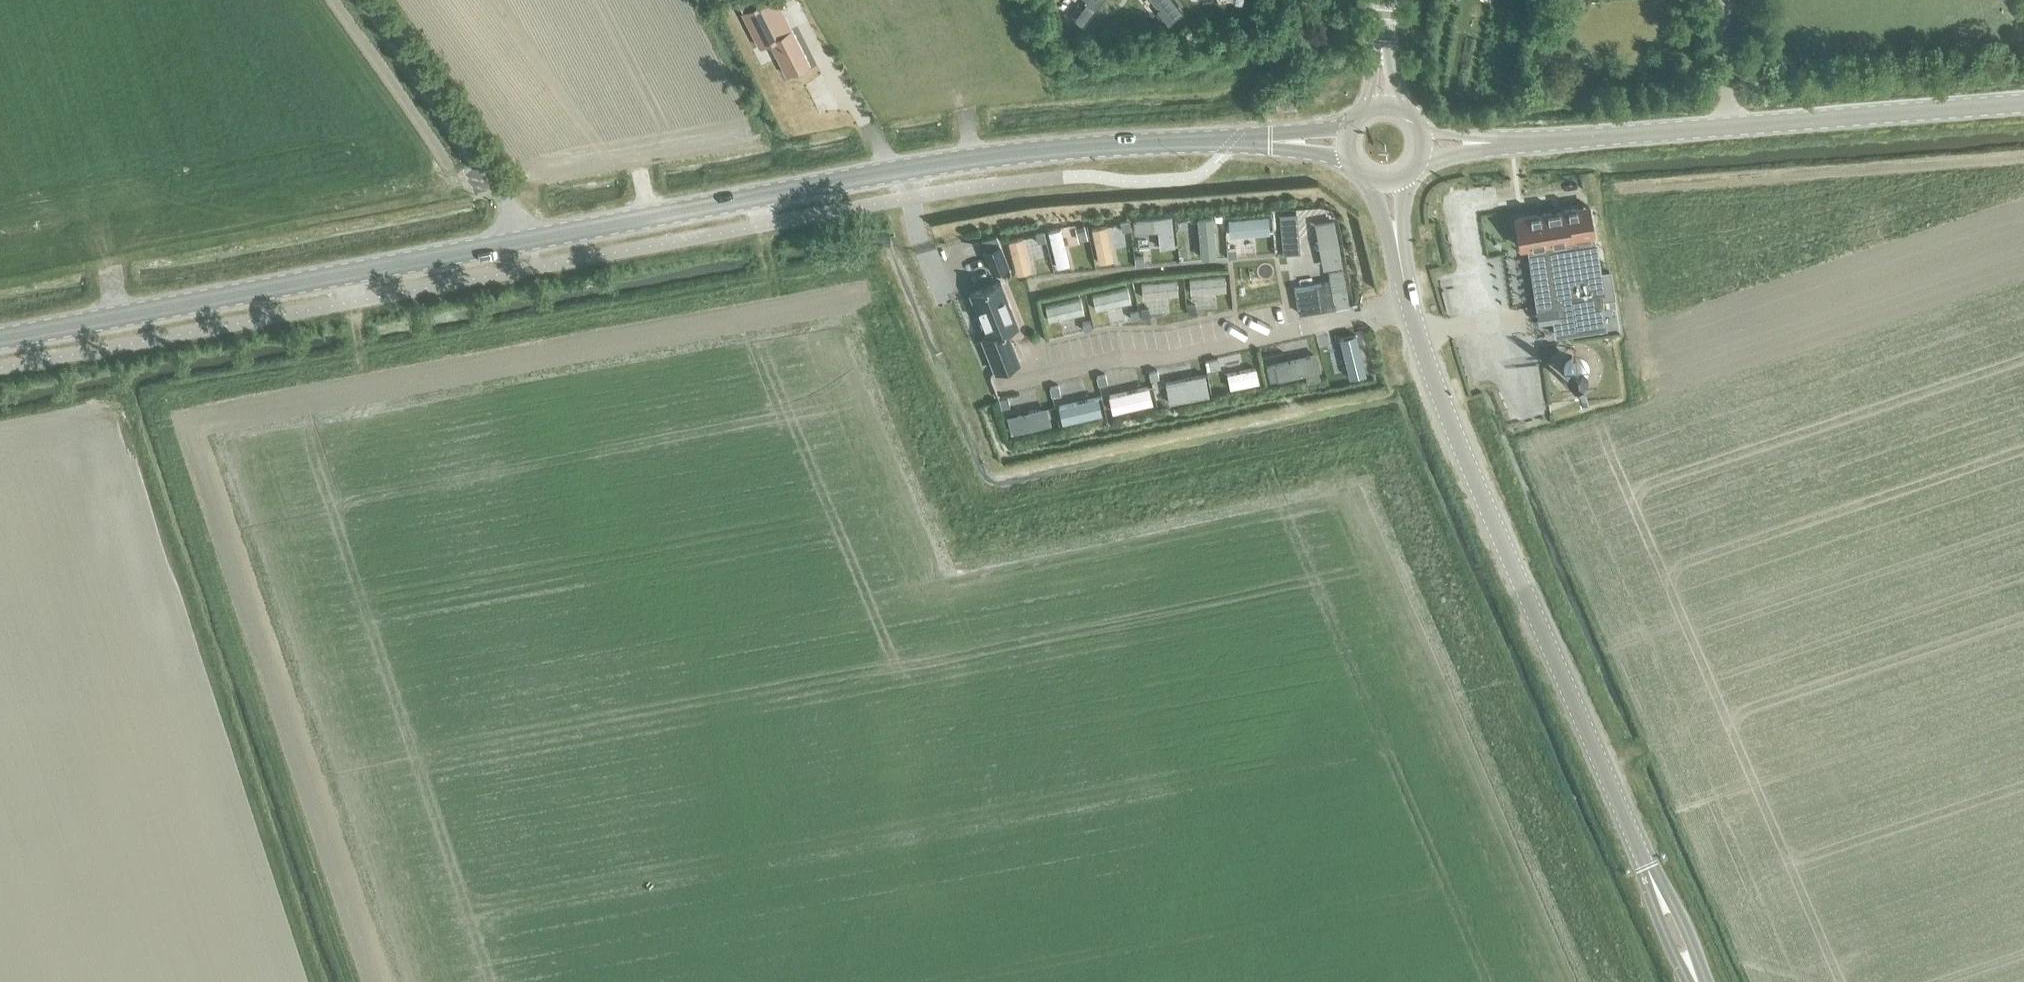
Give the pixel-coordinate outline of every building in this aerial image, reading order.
[(788,72),(813,59),(784,0),(757,0),(744,7),(762,45),(774,38),(788,72)] [(1279,90),(1281,103),(1296,102),(1295,88),(1279,90)] [(1578,206),(1514,216),(1519,246),(1542,242),(1592,234),(1590,219),(1580,221),(1578,206)] [(1296,212),(1279,213),(1282,253),(1300,252),(1296,212)] [(1267,214),(1225,219),(1226,235),(1268,231),(1267,214)] [(1171,215),(1133,219),(1134,231),(1157,228),(1159,246),(1174,244),(1171,215)] [(1212,216),(1197,218),(1201,256),(1216,255),(1212,216)] [(1333,218),(1315,222),(1322,267),(1342,264),(1333,218)] [(1105,225),(1091,228),(1098,261),(1113,258),(1105,225)] [(1060,228),(1048,231),(1057,266),(1069,264),(1060,228)] [(1592,234),(1542,242),(1543,250),(1542,250),(1551,305),(1546,306),(1548,319),(1553,318),(1555,333),(1604,326),(1599,290),(1602,289),(1599,268),(1595,242),(1594,242),(1593,242),(1592,234)] [(1022,237),(1008,240),(1016,274),(1030,270),(1022,237)] [(983,250),(992,273),(1009,266),(1000,243),(983,250)] [(1299,314),(1349,304),(1341,267),(1328,269),(1330,281),(1293,288),(1299,314)] [(1224,275),(1188,278),(1189,292),(1225,289),(1224,275)] [(1176,279),(1140,283),(1141,297),(1178,293),(1176,279)] [(981,335),(995,371),(1019,361),(1006,329),(1018,324),(1000,281),(970,293),(986,333),(981,335)] [(1126,286),(1091,294),(1095,309),(1130,300),(1126,286)] [(1079,296),(1044,305),(1048,320),(1083,311),(1079,296)] [(1359,344),(1331,352),(1334,361),(1326,363),(1329,374),(1372,362),(1370,354),(1362,356),(1359,344)] [(1317,352),(1273,363),(1277,378),(1321,368),(1317,352)] [(1573,382),(1575,383),(1577,383),(1580,382),(1582,382),(1584,381),(1585,379),(1587,377),(1588,376),(1589,374),(1589,371),(1589,369),(1589,367),(1588,365),(1587,363),(1586,361),(1584,360),(1583,358),(1581,357),(1578,357),(1576,357),(1574,357),(1572,357),(1570,358),(1568,360),(1566,361),(1565,363),(1564,365),(1563,367),(1563,369),(1563,371),(1564,374),(1565,376),(1566,378),(1567,379),(1569,381),(1571,382),(1573,382)] [(1255,368),(1226,374),(1229,387),(1258,382),(1255,368)] [(1205,374),(1164,382),(1168,401),(1208,394),(1205,374)] [(1148,387),(1108,395),(1111,412),(1151,403),(1148,387)] [(1097,396),(1058,406),(1061,421),(1101,412),(1097,396)] [(1047,406),(1006,415),(1010,432),(1051,423),(1047,406)]
